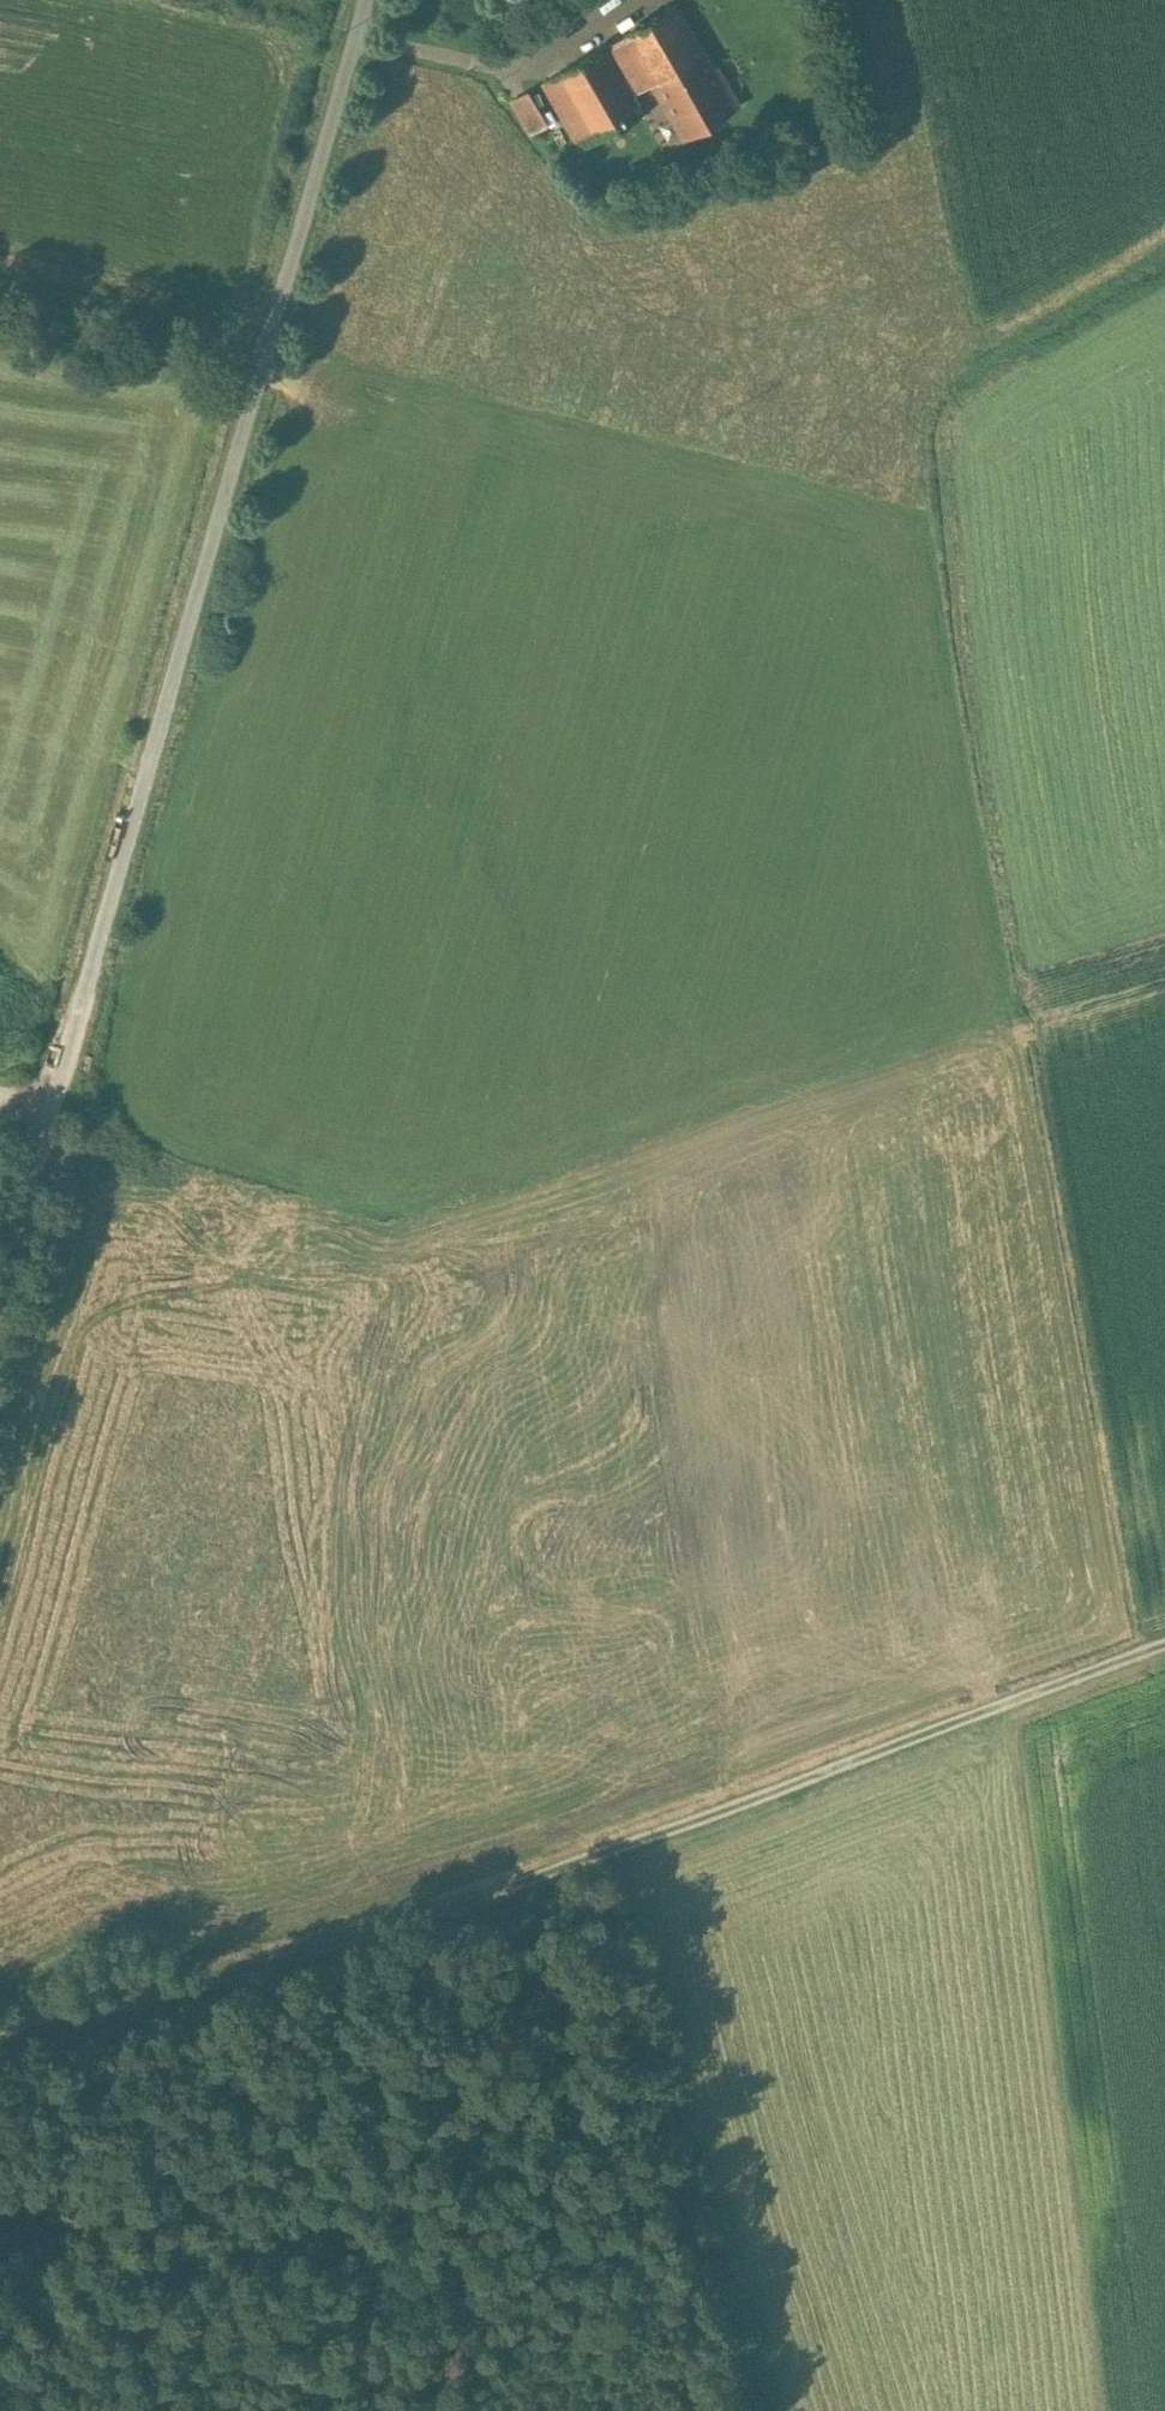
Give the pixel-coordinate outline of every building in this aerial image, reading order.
[(675,0),(625,32),(652,81),(672,115),(723,84),(675,0)] [(652,81),(625,32),(606,45),(633,92),(652,81)] [(606,45),(544,81),(580,145),(642,109),(633,92),(606,45)] [(532,132),(551,122),(533,85),(513,95),(532,132)]
